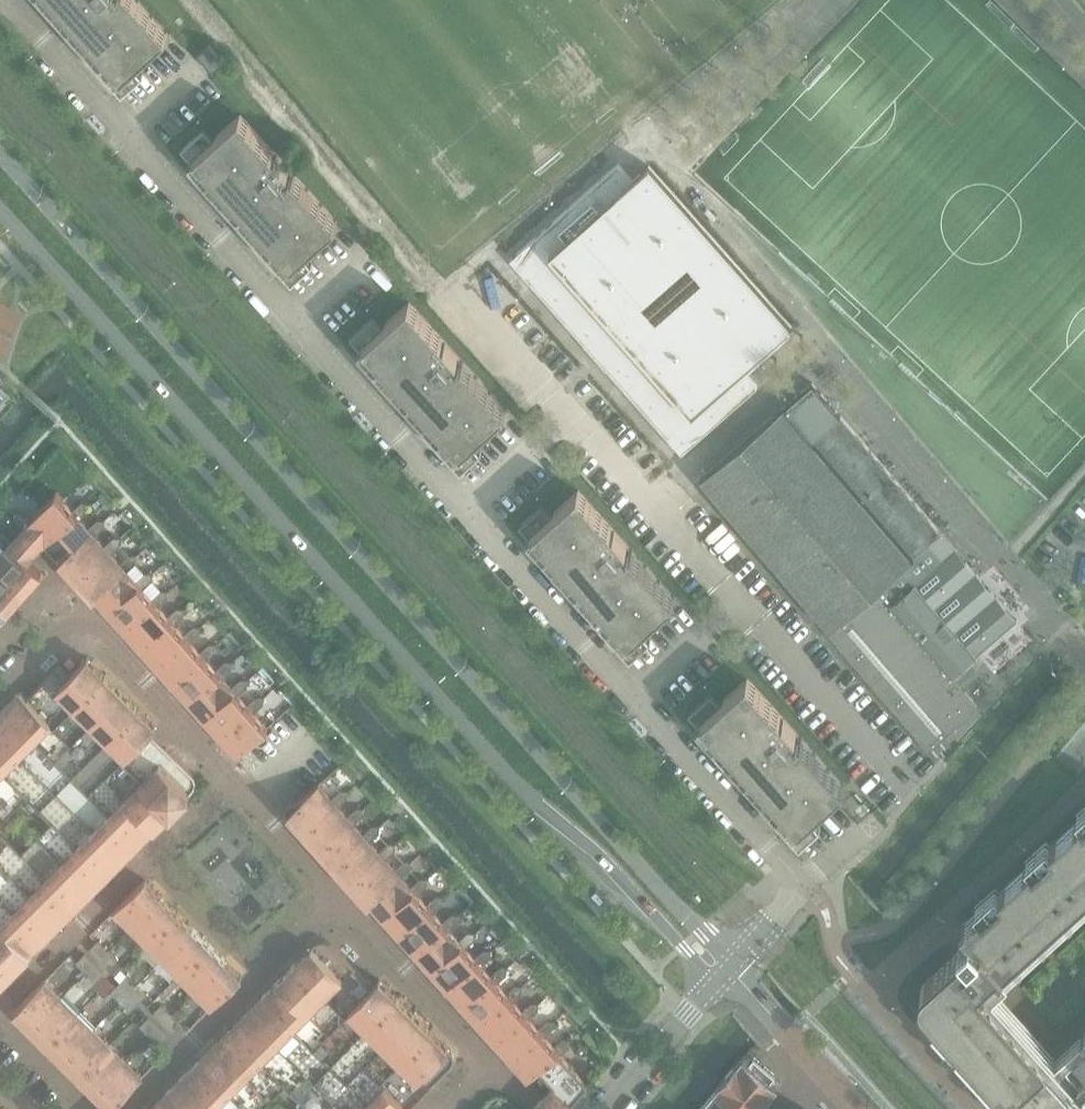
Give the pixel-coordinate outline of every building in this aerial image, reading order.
[(71,27),(76,33),(77,35),(124,86),(144,68),(138,61),(164,38),(168,34),(138,0),(46,0),(71,27)] [(209,45),(197,55),(213,73),(225,63),(209,45)] [(204,129),(181,150),(240,215),(240,216),(245,221),(256,233),(287,267),(294,275),(314,256),(308,249),(333,226),(337,222),(331,216),(293,174),(290,178),(285,172),(288,169),(288,170),(289,169),(240,114),(212,139),(204,129)] [(633,149),(505,264),(542,306),(543,307),(677,458),(809,340),(804,336),(802,333),(661,174),(652,165),(636,147),(634,148),(633,149)] [(373,317),(350,338),(409,403),(414,409),(425,421),(456,455),(463,463),(483,445),(476,437),(502,414),(506,410),(464,362),(459,366),(454,360),(457,357),(458,357),(409,302),(382,327),(373,317)] [(784,407),(702,478),(831,628),(827,631),(929,751),(980,707),(979,706),(960,683),(968,676),(961,668),(1017,620),(840,415),(813,382),(784,407)] [(542,505),(519,526),(578,591),(583,597),(594,609),(625,643),(631,650),(651,632),(645,625),(671,602),(675,598),(632,550),(628,554),(623,548),(626,545),(627,546),(628,545),(578,490),(551,515),(542,505)] [(15,520),(25,528),(13,541),(13,547),(29,561),(46,541),(77,514),(73,510),(57,492),(56,491),(31,520),(22,512),(15,513),(15,520)] [(82,502),(73,510),(77,514),(46,541),(60,558),(58,560),(59,561),(92,531),(89,528),(80,517),(89,509),(89,502),(82,502)] [(69,568),(76,576),(74,577),(75,579),(108,549),(105,545),(96,535),(105,527),(105,520),(98,520),(89,528),(92,531),(59,561),(63,565),(68,570),(69,568)] [(0,555),(0,569),(25,591),(42,572),(29,561),(13,547),(13,541),(3,533),(0,533),(0,544),(5,549),(0,555)] [(121,545),(121,538),(114,537),(105,545),(108,549),(75,579),(79,583),(79,582),(84,587),(85,586),(92,593),(90,595),(91,596),(124,567),(121,563),(112,553),(121,545)] [(95,600),(100,605),(101,604),(109,612),(140,584),(137,580),(128,570),(136,562),(137,555),(130,555),(121,563),(124,567),(91,596),(95,600)] [(9,609),(25,591),(0,569),(0,601),(9,609)] [(137,580),(140,584),(109,612),(125,630),(156,602),(153,598),(143,588),(152,580),(153,573),(146,572),(137,580)] [(153,598),(156,602),(125,630),(141,648),(172,620),(169,616),(160,606),(168,598),(169,591),(161,590),(153,598)] [(9,609),(0,601),(0,620),(9,609)] [(169,616),(172,620),(141,648),(157,666),(188,638),(185,634),(176,624),(184,616),(185,608),(178,608),(169,616)] [(185,634),(188,638),(157,666),(173,683),(204,655),(201,652),(192,642),(200,634),(201,626),(194,626),(185,634)] [(209,644),(201,652),(204,655),(173,683),(188,700),(186,701),(187,703),(220,673),(216,669),(207,659),(216,651),(217,644),(209,644)] [(88,657),(70,675),(57,688),(58,689),(75,706),(105,675),(88,657)] [(70,658),(64,663),(70,670),(76,664),(70,658)] [(225,661),(216,669),(220,673),(187,703),(190,707),(190,706),(195,711),(197,710),(205,718),(236,691),(232,687),(223,677),(232,669),(232,662),(225,661)] [(61,665),(28,698),(38,709),(58,689),(57,688),(70,675),(61,665)] [(122,692),(105,675),(75,706),(92,722),(122,692)] [(711,693),(688,714),(747,780),(752,785),(763,797),(794,832),(798,836),(801,839),(820,821),(818,819),(814,814),(841,790),(844,786),(802,739),(798,743),(792,736),(795,733),(796,734),(797,733),(747,678),(720,703),(711,693)] [(241,679),(232,687),(236,691),(205,718),(219,735),(217,737),(218,738),(251,708),(248,705),(239,695),(248,686),(248,679),(241,679)] [(21,691),(4,708),(35,738),(51,722),(38,709),(28,698),(21,691)] [(139,708),(122,692),(92,722),(108,739),(139,708)] [(264,704),(264,697),(257,697),(248,705),(251,708),(218,738),(222,742),(227,747),(229,745),(237,755),(268,727),(255,712),(264,704)] [(0,712),(0,736),(19,754),(35,738),(4,708),(0,712)] [(157,726),(139,708),(108,739),(126,757),(157,726)] [(3,770),(19,754),(0,736),(0,767),(3,770)] [(170,752),(152,770),(183,801),(191,792),(192,791),(193,789),(194,786),(194,785),(195,783),(194,780),(194,778),(193,777),(192,774),(190,773),(170,752)] [(123,761),(118,767),(126,774),(131,769),(123,761)] [(152,770),(134,788),(165,819),(183,801),(152,770)] [(297,821),(304,828),(302,830),(303,831),(336,802),(339,805),(348,798),(348,790),(341,790),(332,798),(319,783),(286,813),(290,818),(290,817),(295,823),(297,821)] [(134,788),(116,806),(147,837),(165,819),(134,788)] [(348,815),(339,805),(336,802),(303,831),(306,835),(311,840),(313,839),(319,846),(317,848),(319,849),(352,819),(355,823),(364,815),(364,808),(357,808),(348,815)] [(116,806),(98,824),(129,855),(147,837),(116,806)] [(1070,1083),(990,995),(1012,975),(1007,969),(1084,897),(1084,806),(1076,814),(1080,819),(1050,845),(1046,841),(1025,860),(1029,864),(999,891),(995,887),(974,906),(978,911),(962,925),(970,934),(959,944),(963,948),(924,983),(923,985),(922,986),(921,988),(921,991),(920,993),(921,995),(922,998),(923,1000),(924,1001),(938,1017),(933,1021),(948,1037),(944,1041),(953,1051),(957,1048),(971,1063),(967,1066),(976,1077),(980,1073),(993,1088),(990,1091),(999,1102),(1003,1099),(1013,1108),(1084,1108),(1084,1070),(1070,1083)] [(364,833),(355,823),(352,819),(319,849),(322,853),(327,858),(329,856),(335,864),(333,866),(334,867),(367,837),(371,841),(379,833),(380,826),(373,825),(364,833)] [(98,824),(80,843),(111,873),(129,855),(98,824)] [(380,851),(371,841),(367,837),(334,867),(338,871),(338,870),(343,876),(344,874),(351,881),(349,883),(350,884),(383,855),(387,858),(395,850),(396,843),(389,843),(380,851)] [(80,843),(62,861),(93,891),(111,873),(80,843)] [(396,868),(387,858),(383,855),(350,884),(354,888),(359,893),(360,892),(367,899),(365,901),(366,902),(399,872),(402,876),(411,868),(412,861),(404,861),(396,868)] [(62,861),(44,879),(75,909),(93,891),(62,861)] [(428,879),(420,878),(412,886),(402,876),(399,872),(366,902),(370,906),(374,911),(376,909),(383,917),(381,919),(382,920),(415,890),(418,894),(427,886),(428,879)] [(44,879),(26,897),(57,927),(75,909),(44,879)] [(115,910),(115,911),(131,927),(162,896),(145,879),(115,910)] [(392,927),(399,934),(397,936),(398,937),(431,908),(434,912),(443,904),(443,896),(436,896),(427,904),(418,894),(415,890),(382,920),(386,924),(386,923),(390,929),(392,927)] [(162,896),(131,927),(147,942),(178,912),(162,896)] [(26,897),(8,915),(39,945),(57,927),(26,897)] [(408,945),(415,952),(413,954),(414,955),(447,926),(450,929),(459,922),(460,914),(452,914),(444,922),(434,912),(431,908),(398,937),(401,941),(402,941),(406,946),(408,945)] [(178,912),(147,942),(163,958),(194,928),(178,912)] [(0,923),(0,942),(21,963),(39,945),(8,915),(0,923)] [(460,940),(450,929),(447,926),(414,955),(417,959),(422,964),(424,962),(431,970),(429,972),(430,973),(463,943),(466,947),(475,939),(476,932),(468,932),(460,940)] [(194,928),(163,958),(179,974),(210,944),(194,928)] [(98,941),(89,949),(99,959),(107,950),(98,941)] [(314,945),(305,954),(335,984),(353,966),(331,944),(329,943),(328,942),(326,941),(325,941),(324,941),(322,941),(320,941),(318,942),(317,942),(316,943),(315,943),(314,944),(314,945)] [(3,981),(21,963),(0,942),(0,978),(3,981)] [(440,980),(446,987),(444,989),(446,991),(479,961),(482,965),(491,957),(491,950),(484,949),(475,957),(466,947),(463,943),(430,973),(433,977),(433,976),(438,982),(440,980)] [(210,944),(179,974),(195,990),(226,960),(210,944)] [(109,969),(117,960),(107,950),(99,959),(109,969)] [(85,954),(76,962),(86,972),(94,964),(85,954)] [(305,954),(287,972),(317,1002),(335,984),(305,954)] [(212,1007),(242,976),(226,960),(195,990),(212,1007)] [(491,975),(482,965),(479,961),(446,991),(449,994),(454,1000),(456,998),(463,1005),(461,1007),(462,1008),(495,979),(498,983),(507,975),(507,967),(500,967),(491,975)] [(96,982),(104,973),(94,964),(86,972),(96,982)] [(287,972),(269,990),(300,1020),(317,1002),(287,972)] [(127,975),(119,983),(129,993),(137,985),(127,975)] [(45,979),(15,1010),(32,1026),(62,996),(45,979)] [(373,986),(349,1010),(367,1027),(397,997),(380,979),(373,986)] [(476,1025),(477,1026),(510,996),(514,1000),(523,992),(523,985),(516,985),(507,993),(498,983),(495,979),(462,1008),(465,1012),(470,1017),(472,1016),(478,1023),(476,1025)] [(129,993),(119,983),(110,991),(120,1001),(129,993)] [(137,985),(129,993),(138,1003),(147,994),(137,985)] [(269,990),(251,1008),(282,1039),(300,1020),(269,990)] [(62,996),(32,1026),(48,1042),(78,1012),(75,1009),(81,1003),(70,992),(64,998),(62,996)] [(129,993),(120,1001),(130,1011),(138,1003),(129,993)] [(523,1010),(514,1000),(510,996),(477,1026),(481,1030),(486,1035),(488,1033),(494,1041),(492,1043),(493,1043),(526,1014),(530,1018),(539,1010),(539,1003),(532,1002),(523,1010)] [(397,997),(367,1027),(384,1044),(414,1014),(397,997)] [(161,1004),(153,1013),(163,1023),(171,1014),(161,1004)] [(251,1008),(233,1026),(264,1057),(282,1039),(251,1008)] [(78,1012),(48,1042),(64,1058),(94,1028),(78,1012)] [(173,1032),(181,1024),(171,1014),(163,1023),(173,1032)] [(432,1031),(414,1014),(384,1044),(401,1061),(432,1031)] [(504,1051),(510,1058),(508,1060),(509,1061),(542,1031),(546,1035),(554,1028),(555,1020),(548,1020),(539,1028),(530,1018),(526,1014),(493,1043),(497,1048),(497,1047),(502,1053),(504,1051)] [(148,1017),(140,1026),(150,1036),(158,1027),(148,1017)] [(233,1026),(215,1044),(246,1075),(264,1057),(233,1026)] [(160,1045),(168,1037),(158,1027),(150,1036),(160,1045)] [(94,1028),(64,1058),(80,1074),(110,1044),(94,1028)] [(401,1061),(429,1089),(451,1066),(453,1064),(453,1063),(454,1061),(454,1059),(454,1058),(454,1057),(453,1055),(452,1053),(451,1051),(450,1049),(432,1031),(401,1061)] [(555,1046),(546,1035),(542,1031),(509,1061),(513,1065),(517,1070),(519,1068),(524,1073),(523,1073),(527,1077),(538,1067),(558,1049),(562,1053),(570,1045),(571,1038),(563,1038),(555,1046)] [(1075,1050),(1084,1061),(1084,1041),(1075,1050)] [(110,1044),(80,1074),(96,1090),(126,1060),(110,1044)] [(215,1044),(197,1062),(228,1093),(246,1075),(215,1044)] [(532,1108),(566,1108),(588,1083),(587,1082),(562,1053),(558,1049),(538,1067),(554,1083),(543,1096),(533,1108),(532,1108)] [(772,1092),(777,1086),(770,1081),(775,1075),(765,1066),(754,1057),(749,1063),(743,1058),(700,1108),(758,1108),(772,1092)] [(143,1076),(142,1076),(126,1060),(96,1090),(112,1107),(143,1076)] [(179,1080),(208,1108),(212,1108),(228,1093),(197,1062),(179,1080)] [(161,1098),(172,1108),(208,1108),(179,1080),(161,1098)] [(368,1101),(376,1108),(409,1108),(384,1084),(368,1101)] [(151,1108),(172,1108),(161,1098),(151,1108)]
